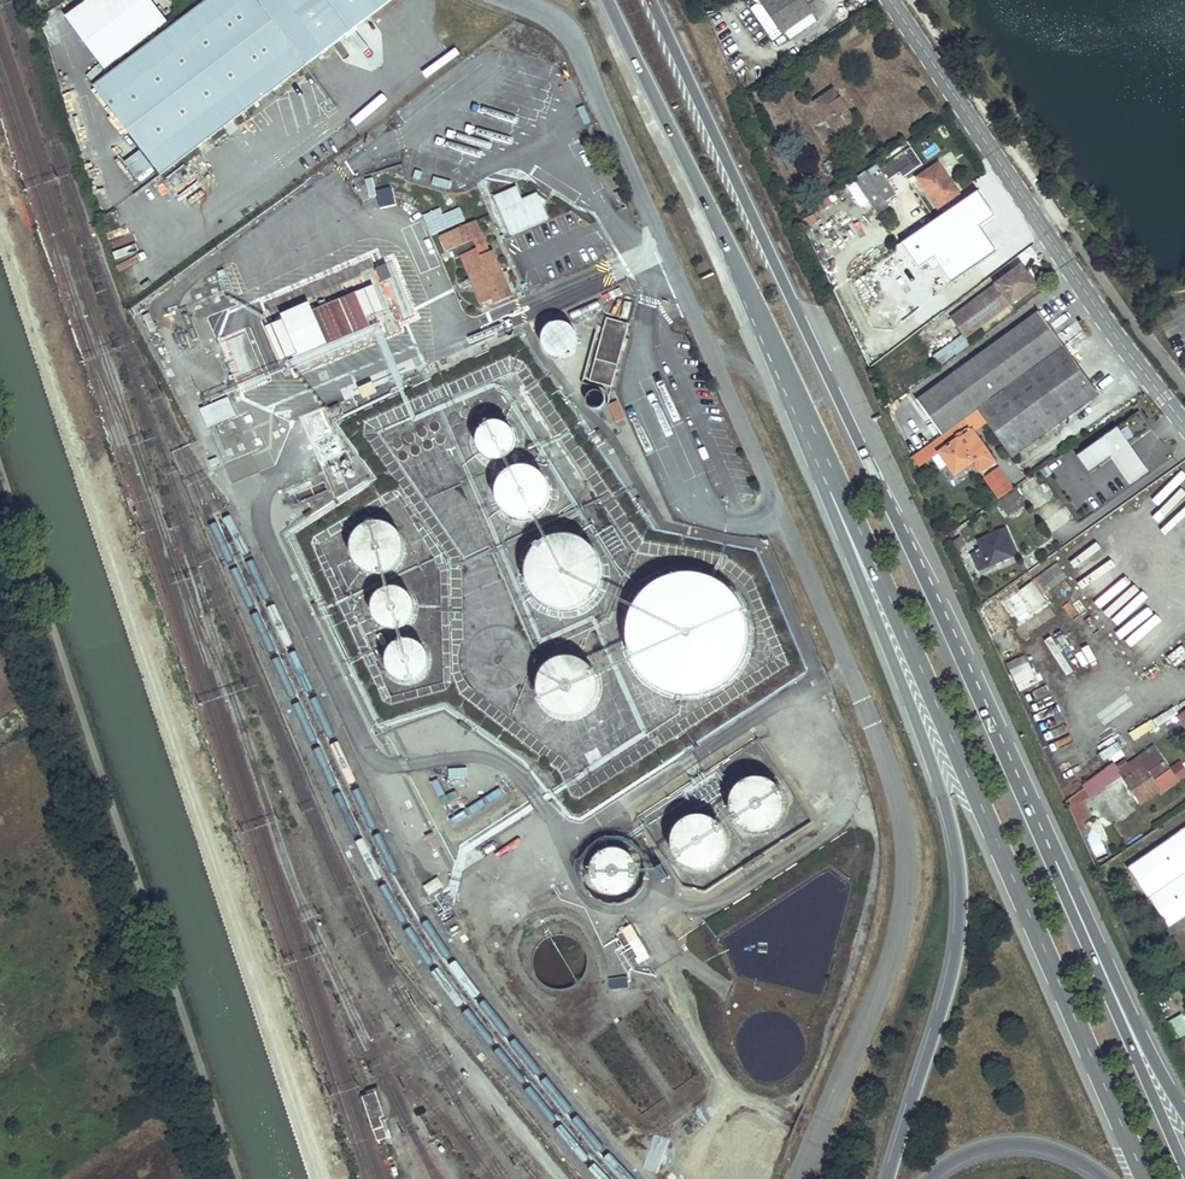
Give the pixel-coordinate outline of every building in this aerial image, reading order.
[(68,15),(111,72),(88,89),(156,179),(393,2),(391,0),(206,0),(170,27),(150,0),(87,0),(68,15)] [(774,43),(784,37),(787,42),(811,26),(807,20),(810,18),(797,0),(770,0),(753,11),(774,43)] [(769,46),(774,43),(753,11),(748,15),(769,46)] [(835,95),(815,109),(836,139),(846,132),(851,138),(861,131),(835,95)] [(858,183),(903,153),(901,151),(856,181),(858,183)] [(896,195),(886,181),(911,164),(903,153),(858,183),(875,209),(896,195)] [(842,182),(829,164),(821,169),(834,188),(842,182)] [(931,196),(949,183),(937,167),(919,179),(931,196)] [(177,189),(192,182),(187,171),(172,178),(177,189)] [(956,194),(949,183),(931,196),(938,207),(956,194)] [(516,190),(496,199),(512,234),(547,218),(541,206),(545,201),(537,196),(536,195),(521,201),(516,190)] [(440,208),(422,215),(430,235),(465,222),(460,207),(442,214),(440,208)] [(512,296),(493,251),(481,256),(474,240),(482,237),(475,221),(441,236),(447,252),(451,250),(455,259),(462,256),(471,278),(474,284),(482,304),(494,299),(495,304),(512,296)] [(1033,280),(1023,265),(952,316),(966,335),(1032,288),(1033,280)] [(392,277),(386,267),(377,272),(382,282),(392,277)] [(1050,286),(1055,282),(1050,275),(1045,279),(1050,286)] [(367,318),(385,311),(373,285),(356,292),(313,310),(309,302),(282,314),(300,356),(370,326),(367,318)] [(970,410),(1058,348),(1037,316),(913,400),(937,434),(970,410)] [(607,318),(590,381),(611,387),(629,324),(607,318)] [(298,355),(283,319),(265,327),(281,362),(298,355)] [(552,356),(558,358),(563,358),(568,356),(573,353),(576,349),(578,344),(579,339),(578,333),(575,328),(571,325),(566,322),(560,322),(555,322),(550,325),(546,328),(543,333),(542,339),(542,344),(544,349),(548,353),(552,356)] [(232,364),(249,362),(246,341),(229,343),(232,364)] [(1095,400),(1058,348),(970,410),(1006,462),(1095,400)] [(378,393),(373,382),(358,388),(363,399),(378,393)] [(605,398),(603,394),(599,391),(595,390),(590,392),(587,395),(586,399),(587,404),(590,407),(594,409),(598,408),(602,406),(604,402),(605,398)] [(209,428),(236,416),(228,397),(200,409),(209,428)] [(477,412),(480,411),(482,410),(483,408),(483,405),(481,403),(479,402),(476,402),(474,403),(473,406),(473,408),(475,410),(477,412)] [(461,414),(463,416),(465,418),(467,418),(469,416),(471,414),(471,412),(469,410),(467,408),(465,408),(462,410),(461,412),(461,414)] [(455,423),(457,421),(458,419),(459,417),(457,414),(455,413),(453,413),(450,414),(449,416),(449,419),(450,421),(452,422),(455,423)] [(1141,413),(1125,422),(1135,439),(1151,429),(1141,413)] [(511,452),(514,447),(515,441),(514,434),(511,429),(507,424),(501,422),(495,421),(489,422),(483,426),(479,431),(477,436),(477,443),(479,449),(483,454),(488,457),(494,459),(500,459),(506,456),(511,452)] [(431,430),(434,432),(437,431),(439,429),(439,426),(438,423),(435,422),(432,422),(430,424),(430,427),(431,430)] [(459,436),(461,435),(463,434),(464,432),(464,429),(463,427),(460,426),(458,426),(456,428),(455,430),(455,432),(456,435),(459,436)] [(418,435),(420,437),(423,437),(425,436),(427,434),(427,431),(425,429),(423,427),(420,428),(418,430),(417,432),(418,435)] [(606,439),(600,429),(596,432),(603,441),(606,439)] [(1115,432),(1079,460),(1091,476),(1112,459),(1133,485),(1147,474),(1127,448),(1115,432)] [(410,443),(412,442),(414,440),(414,437),(413,434),(411,433),(408,433),(406,435),(404,437),(405,440),(407,442),(410,443)] [(437,442),(439,444),(442,444),(444,442),(445,440),(444,437),(442,435),(440,434),(437,435),(436,437),(435,440),(437,442)] [(394,447),(396,448),(399,448),(401,446),(402,444),(402,441),(400,439),(397,438),(394,439),(393,442),(392,444),(394,447)] [(430,448),(432,446),(432,443),(431,441),(428,440),(425,440),(423,443),(423,446),(424,448),(427,449),(430,448)] [(988,465),(970,440),(957,449),(951,440),(930,453),(947,479),(965,466),(972,476),(988,465)] [(415,455),(418,454),(420,452),(420,450),(419,447),(417,445),(414,445),(412,446),(410,449),(410,452),(412,454),(415,455)] [(399,459),(402,461),(405,461),(407,459),(408,456),(407,453),(405,451),(402,451),(400,452),(398,454),(398,457),(399,459)] [(1007,465),(1016,483),(1025,479),(1016,461),(1007,465)] [(238,463),(228,466),(232,481),(241,478),(238,463)] [(540,513),(545,507),(549,500),(550,492),(548,484),(545,477),(539,471),(532,467),(524,465),(516,466),(509,469),(503,474),(498,481),(496,489),(496,497),(499,504),(503,511),(510,516),(517,518),(525,519),(533,517),(540,513)] [(1022,495),(1018,489),(998,501),(1008,517),(1023,508),(1017,498),(1022,495)] [(1017,498),(1023,508),(1028,504),(1022,495),(1017,498)] [(640,497),(637,499),(645,512),(649,510),(640,497)] [(313,513),(311,510),(303,515),(306,518),(313,513)] [(384,523),(376,522),(369,523),(362,527),(356,533),(353,540),(351,548),(352,555),(356,563),(361,568),(368,573),(375,574),(383,574),(390,571),(397,567),(401,560),(404,553),(404,545),(402,537),(398,531),(391,526),(384,523)] [(963,545),(973,574),(1011,558),(1004,540),(1001,530),(963,545)] [(541,603),(547,606),(553,608),(559,610),(566,610),(572,609),(578,607),(584,604),(589,600),(594,596),(597,590),(600,584),(602,578),(602,572),(602,565),(600,559),(597,553),(594,548),(589,543),(584,539),(578,536),(572,535),(565,534),(559,534),(553,536),(547,538),(541,541),(536,546),(532,551),(529,556),(527,563),(526,569),(526,575),(527,582),(529,588),(532,593),(537,598),(541,603)] [(1004,540),(1011,558),(1019,555),(1011,538),(1004,540)] [(1007,602),(1022,623),(1034,615),(1052,603),(1044,591),(1065,576),(1059,566),(1007,602)] [(722,684),(730,678),(736,671),(741,663),(745,655),(748,646),(749,637),(749,627),(747,618),(744,609),(740,601),(735,594),(728,587),(720,582),(712,577),(703,574),(694,573),(685,572),(675,574),(666,576),(658,580),(650,586),(643,592),(638,599),(633,607),(630,616),(628,625),(627,634),(628,644),(630,653),(634,661),(639,669),(645,676),(652,682),(660,687),(669,691),(678,693),(687,694),(696,693),(706,691),(714,688),(722,684)] [(399,588),(393,587),(387,588),(381,591),(377,596),(374,601),(373,607),(374,614),(376,619),(380,624),(386,627),(392,629),(398,628),(404,626),(409,622),(412,617),(414,611),(415,605),(413,599),(409,594),(405,590),(399,588)] [(322,616),(315,602),(312,604),(318,618),(322,616)] [(386,642),(382,633),(376,636),(381,645),(386,642)] [(412,640),(407,639),(401,641),(396,643),(392,647),(389,652),(387,657),(387,663),(388,668),(391,673),(395,677),(400,680),(406,681),(412,681),(417,679),(422,676),(426,672),(428,666),(429,661),(428,655),(426,650),(422,645),(418,642),(412,640)] [(1019,691),(1037,682),(1025,656),(1007,664),(1019,691)] [(573,657),(566,657),(560,658),(554,661),(548,664),(544,669),(540,675),(538,681),(538,687),(538,694),(540,700),(544,705),(548,710),(554,714),(560,716),(566,717),(573,717),(579,715),(585,712),(590,708),(594,703),(596,697),(598,690),(598,684),(596,678),(594,672),(590,666),(585,662),(579,659),(573,657)] [(1176,716),(1184,731),(1184,710),(1176,716)] [(1109,766),(1125,755),(1116,741),(1099,752),(1109,766)] [(1156,773),(1161,780),(1170,773),(1154,749),(1118,774),(1140,806),(1160,793),(1149,778),(1156,773)] [(466,769),(449,769),(449,778),(466,777),(466,769)] [(789,810),(789,804),(789,799),(787,793),(785,788),(782,784),(778,780),(773,777),(768,774),(763,773),(758,773),(752,773),(747,774),(742,777),(737,780),(733,784),(730,788),(728,793),(726,799),(726,804),(726,810),(728,815),(730,820),(733,824),(737,828),(741,831),(746,834),(752,835),(757,836),(763,835),(768,834),(773,832),(778,828),(782,825),(785,820),(787,815),(789,810)] [(1161,780),(1163,784),(1173,777),(1170,773),(1161,780)] [(703,816),(697,816),(691,817),(685,820),(680,823),(676,828),(673,834),(671,840),(671,846),(673,852),(676,858),(680,863),(685,867),(691,869),(697,870),(703,870),(709,868),(715,865),(719,861),(723,855),(725,850),(726,843),(725,837),(723,831),(719,826),(715,821),(709,818),(703,816)] [(1184,914),(1184,828),(1127,865),(1166,926),(1184,914)] [(434,833),(426,836),(431,850),(439,848),(434,833)] [(620,849),(613,849),(606,850),(600,853),(595,858),(592,864),(591,871),(591,878),(594,884),(599,889),(604,893),(611,895),(618,895),(625,892),(630,888),(634,883),(637,876),(637,869),(635,863),(632,857),(626,852),(620,849)] [(428,895),(444,887),(438,877),(423,886),(428,895)] [(633,923),(621,928),(637,964),(649,959),(633,923)] [(586,971),(588,962),(586,954),(582,946),(576,940),(568,936),(560,934),(551,936),(543,940),(537,946),(533,954),(532,962),(533,971),(537,979),(543,985),(551,989),(560,990),(568,989),(576,985),(582,979),(586,971)] [(629,979),(610,980),(611,989),(629,988),(629,979)] [(1167,1021),(1177,1041),(1184,1036),(1184,1020),(1182,1014),(1167,1021)]
